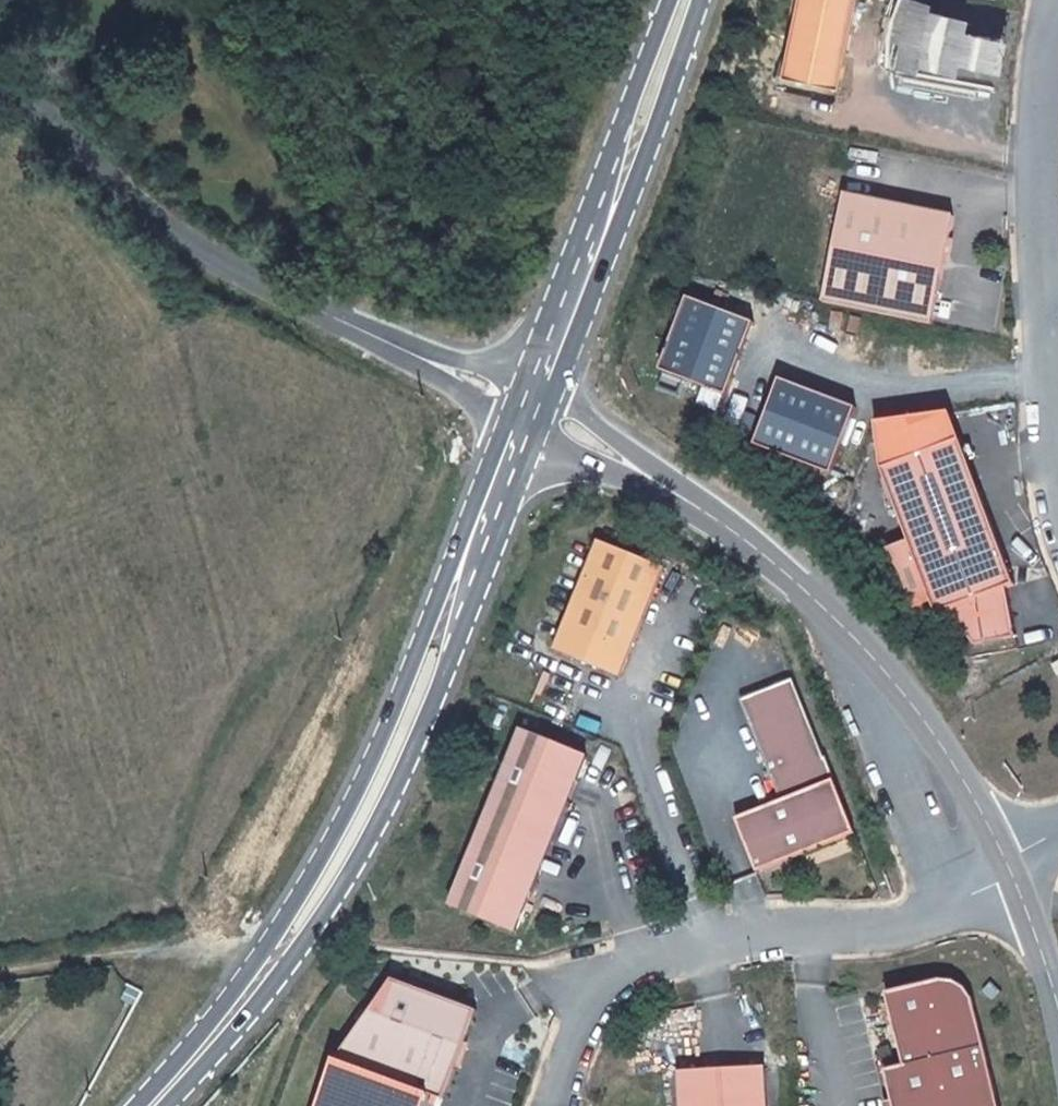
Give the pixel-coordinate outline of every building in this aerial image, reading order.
[(851,67),(866,0),(807,0),(795,55),(851,67)] [(962,202),(854,179),(830,287),(939,310),(962,202)] [(667,353),(732,378),(760,307),(696,282),(667,353)] [(761,429),(836,458),(861,393),(785,364),(761,429)] [(1020,572),(966,426),(887,454),(939,600),(941,599),(973,643),(1020,635),(1011,575),(1020,572)] [(558,635),(624,663),(671,556),(605,527),(558,635)] [(746,690),(784,792),(738,810),(758,862),(857,825),(798,670),(746,690)] [(450,888),(515,916),(589,744),(524,716),(450,888)] [(399,970),(340,1050),(447,1092),(482,1003),(399,970)] [(882,1071),(889,1105),(995,1105),(972,1001),(965,991),(954,984),(941,982),(886,994),(901,1067),(882,1071)] [(679,1065),(680,1105),(765,1105),(764,1063),(679,1065)]
